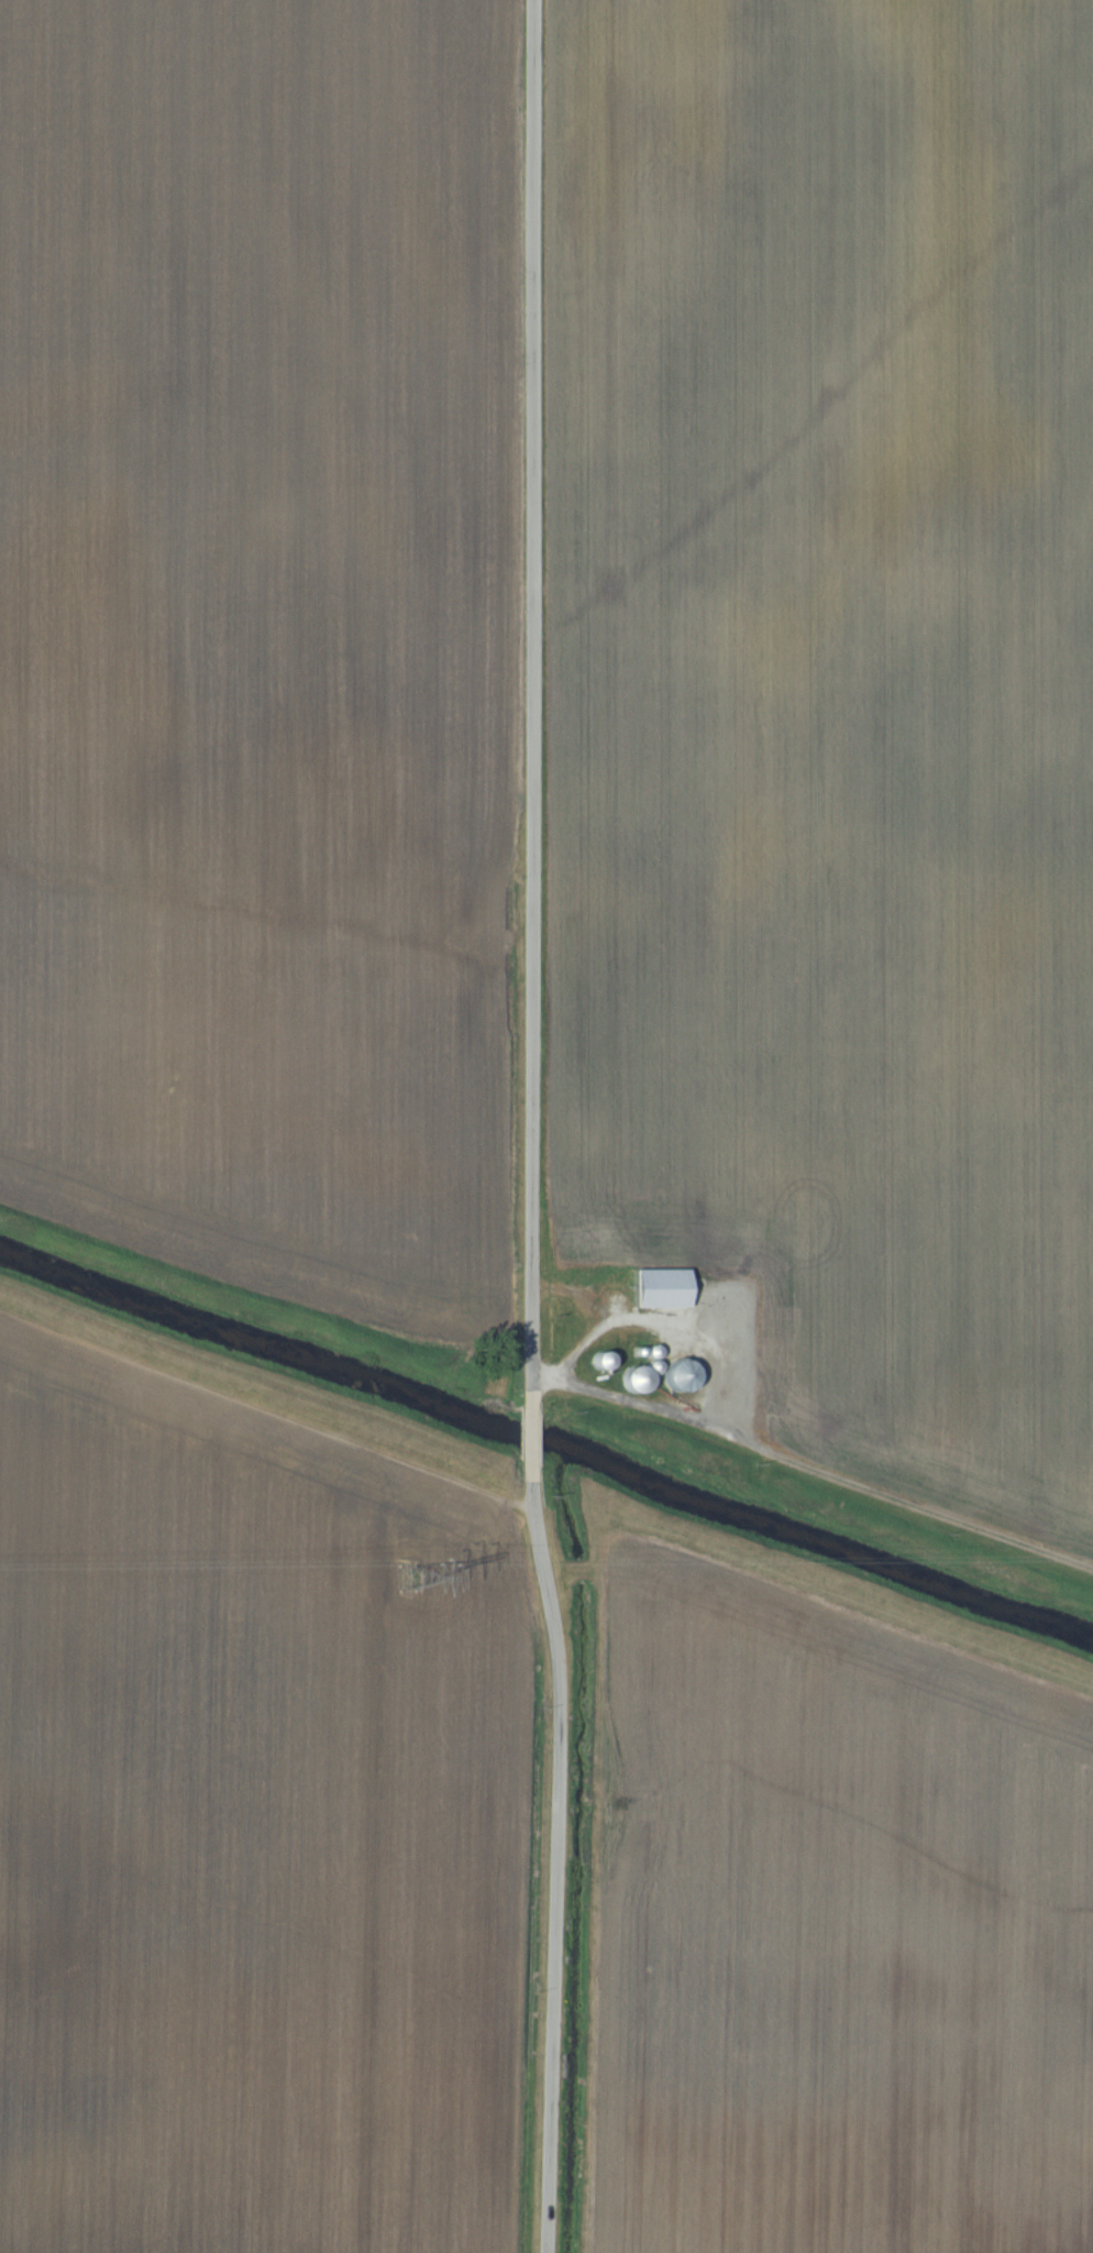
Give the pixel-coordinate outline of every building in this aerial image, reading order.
[(634,1271),(633,1309),(688,1309),(689,1272),(634,1271)]
